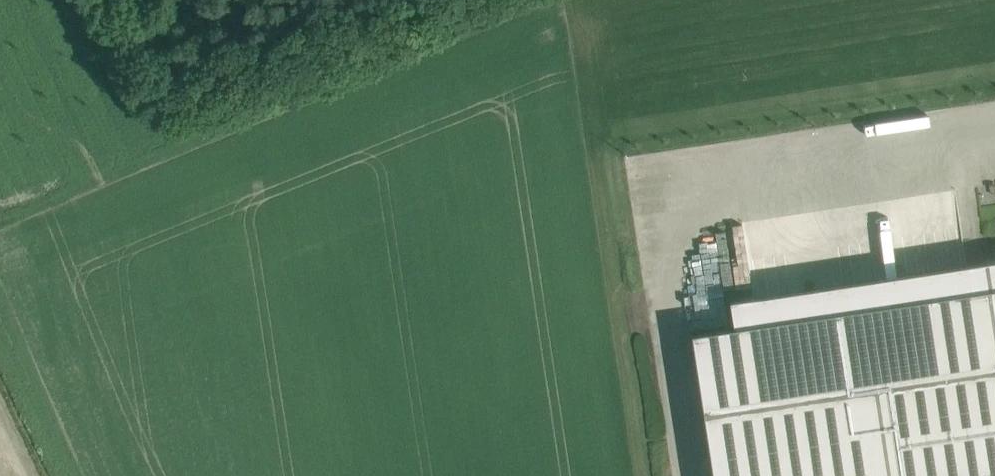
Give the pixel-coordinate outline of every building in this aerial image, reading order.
[(987,261),(991,287),(833,311),(831,300),(805,304),(807,315),(758,323),(754,296),(730,300),(734,326),(692,333),(714,475),(994,475),(994,259),(987,261)]
